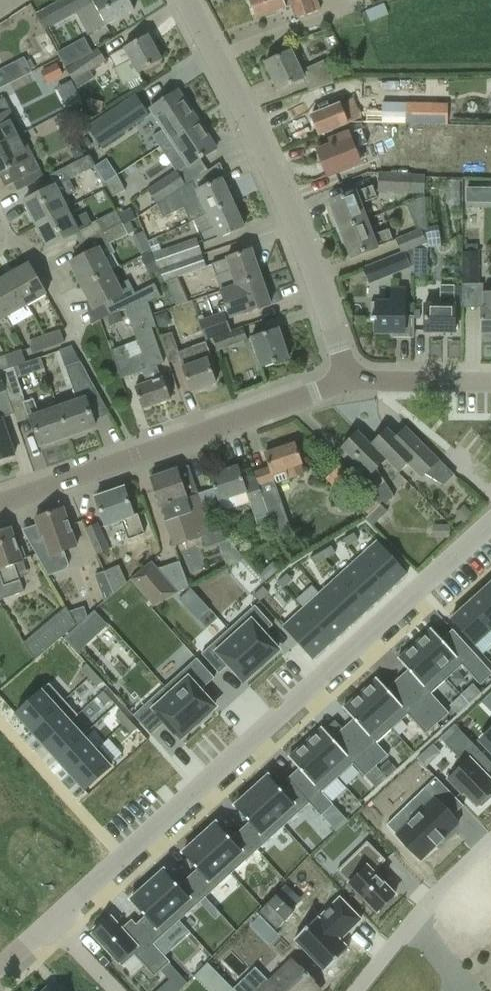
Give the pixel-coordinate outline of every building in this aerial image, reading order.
[(116,20),(134,11),(128,0),(95,0),(90,3),(89,0),(66,0),(36,16),(45,30),(76,14),(87,36),(116,20)] [(316,13),(320,11),(316,0),(315,0),(310,2),(309,0),(249,0),(256,20),(292,6),(297,19),(316,13)] [(382,24),(404,16),(398,1),(376,9),(382,24)] [(374,8),(365,12),(369,23),(378,19),(374,8)] [(109,57),(124,85),(138,77),(137,74),(144,71),(161,61),(148,36),(130,45),(109,57)] [(66,71),(73,83),(77,89),(93,80),(88,73),(105,63),(98,51),(66,71)] [(303,79),(308,91),(332,82),(322,61),(300,71),(291,51),(265,64),(277,91),(303,79)] [(32,74),(24,58),(0,70),(0,90),(32,74)] [(46,86),(63,77),(57,64),(40,72),(46,86)] [(159,149),(198,123),(178,92),(161,103),(151,110),(164,129),(152,138),(159,149)] [(19,137),(12,123),(16,121),(4,98),(3,99),(0,100),(0,115),(0,116),(0,146),(19,137)] [(319,136),(337,129),(347,124),(352,122),(353,123),(354,123),(354,124),(366,124),(445,126),(446,105),(382,104),(381,111),(357,110),(352,99),(311,117),(319,136)] [(91,100),(88,110),(100,113),(103,104),(91,100)] [(126,102),(87,128),(101,149),(140,123),(126,102)] [(198,123),(159,149),(164,156),(176,149),(188,168),(200,160),(216,149),(198,123)] [(347,135),(347,134),(330,141),(332,146),(318,152),(328,177),(346,169),(359,164),(354,150),(367,145),(361,129),(347,135)] [(19,137),(0,146),(0,176),(6,187),(24,178),(40,170),(29,148),(26,149),(19,137)] [(54,187),(24,202),(36,225),(66,210),(61,199),(75,192),(69,179),(72,178),(72,179),(94,169),(88,157),(67,168),(49,176),(54,187)] [(105,184),(116,176),(106,160),(94,168),(105,184)] [(157,205),(166,199),(184,187),(175,172),(147,191),(157,205)] [(410,193),(410,176),(378,175),(378,192),(410,193)] [(192,181),(184,187),(166,199),(172,210),(181,206),(183,213),(192,222),(207,215),(232,203),(222,180),(196,191),(192,181)] [(329,203),(340,231),(366,221),(361,205),(376,199),(371,186),(329,203)] [(480,188),(466,188),(466,203),(480,203),(480,188)] [(426,245),(421,231),(426,230),(424,198),(405,205),(416,233),(397,240),(402,253),(426,245)] [(193,223),(198,233),(204,244),(218,239),(226,236),(244,227),(232,203),(207,215),(192,222),(193,223)] [(104,233),(122,224),(118,216),(116,212),(91,225),(85,213),(71,220),(66,210),(36,225),(48,249),(78,233),(83,244),(104,233)] [(135,220),(130,210),(118,216),(122,224),(124,226),(135,220)] [(150,211),(137,218),(143,233),(148,243),(156,239),(161,237),(150,211)] [(366,221),(340,231),(350,259),(369,251),(393,242),(388,230),(372,236),(366,221)] [(122,224),(104,233),(83,244),(74,249),(80,259),(70,264),(82,287),(111,273),(104,259),(114,254),(110,245),(109,243),(128,235),(124,226),(122,224)] [(153,255),(153,256),(157,267),(158,266),(160,270),(201,256),(196,241),(153,255)] [(220,291),(221,293),(236,288),(261,279),(251,251),(211,265),(216,277),(220,291)] [(413,275),(426,274),(426,252),(413,252),(413,275)] [(477,285),(477,252),(462,252),(462,285),(477,285)] [(384,279),(411,268),(406,253),(378,263),(384,279)] [(157,267),(153,256),(145,259),(149,270),(157,267)] [(201,256),(160,270),(162,275),(164,281),(177,277),(178,277),(205,268),(201,256)] [(28,264),(9,275),(27,306),(46,295),(28,264)] [(111,273),(82,287),(93,310),(103,305),(109,316),(125,310),(141,305),(147,304),(159,300),(154,285),(135,293),(129,281),(118,286),(111,273)] [(0,280),(0,303),(8,317),(27,306),(9,275),(0,280)] [(218,314),(198,321),(200,324),(205,341),(212,338),(220,336),(230,332),(226,321),(231,319),(251,312),(270,305),(261,279),(236,288),(221,293),(225,305),(216,308),(218,314)] [(454,334),(454,314),(455,287),(440,287),(440,306),(424,306),(424,334),(425,334),(425,333),(440,333),(440,334),(442,334),(442,332),(453,333),(453,334),(454,334)] [(358,302),(358,321),(376,321),(376,333),(404,333),(404,290),(390,291),(390,303),(358,302)] [(481,334),(490,334),(490,294),(481,293),(481,314),(481,334)] [(8,317),(0,303),(0,322),(8,317)] [(127,345),(110,351),(120,380),(142,372),(142,371),(156,366),(156,367),(163,364),(151,329),(155,327),(151,316),(147,304),(141,305),(125,310),(141,355),(132,358),(127,345)] [(166,313),(155,317),(159,328),(170,324),(166,313)] [(118,314),(107,318),(110,326),(120,322),(118,314)] [(220,336),(212,338),(217,354),(233,348),(233,346),(247,342),(243,329),(230,333),(230,332),(220,336)] [(278,329),(250,339),(261,369),(288,359),(278,329)] [(34,354),(45,350),(64,343),(60,331),(41,338),(29,342),(34,354)] [(211,359),(206,344),(179,353),(172,333),(159,338),(168,364),(180,360),(182,368),(191,393),(216,384),(207,360),(211,359)] [(9,369),(13,367),(25,364),(21,352),(4,357),(9,369)] [(9,369),(4,357),(0,359),(0,372),(9,369)] [(40,358),(27,363),(31,375),(44,370),(40,358)] [(85,400),(98,395),(80,363),(65,369),(77,402),(57,409),(67,437),(95,428),(85,400)] [(142,371),(142,372),(146,384),(134,388),(142,410),(170,400),(163,379),(161,379),(156,367),(156,366),(142,371)] [(13,367),(9,369),(0,372),(11,403),(24,399),(13,367)] [(7,396),(0,375),(0,461),(14,455),(2,419),(14,415),(7,396)] [(30,419),(40,447),(67,437),(57,409),(39,415),(34,400),(23,403),(28,420),(30,419)] [(371,445),(371,446),(385,460),(396,472),(406,462),(444,486),(454,477),(454,476),(450,472),(438,460),(420,442),(410,452),(388,429),(371,445)] [(358,432),(341,449),(361,470),(352,478),(367,493),(380,504),(382,502),(386,505),(394,497),(375,469),(385,460),(371,446),(371,445),(358,432)] [(254,475),(257,481),(256,481),(268,516),(269,516),(274,532),(278,542),(293,535),(274,484),(304,474),(294,444),(264,455),(270,469),(254,475)] [(339,466),(326,479),(342,496),(356,484),(339,466)] [(177,470),(150,479),(157,498),(173,547),(201,538),(205,549),(219,544),(229,541),(211,521),(207,522),(204,513),(198,495),(188,467),(177,470)] [(198,495),(204,513),(220,508),(218,502),(246,492),(255,521),(268,516),(256,481),(244,485),(238,467),(210,477),(214,490),(198,495)] [(124,488),(95,498),(102,517),(105,527),(122,521),(128,540),(145,534),(144,533),(137,515),(134,516),(124,488)] [(462,524),(472,513),(464,505),(454,515),(462,524)] [(26,538),(36,555),(48,577),(67,570),(68,566),(61,552),(76,547),(70,528),(63,509),(34,519),(40,533),(26,538)] [(374,511),(365,520),(371,527),(372,527),(381,518),(374,511)] [(85,529),(96,556),(108,551),(97,524),(85,529)] [(439,525),(439,538),(450,538),(450,525),(439,525)] [(24,593),(14,566),(23,563),(22,560),(26,559),(22,548),(18,549),(10,527),(5,529),(1,527),(0,527),(0,601),(24,593)] [(353,534),(343,540),(347,547),(358,541),(353,534)] [(379,539),(359,557),(389,590),(408,572),(379,539)] [(331,547),(321,553),(325,560),(335,554),(331,547)] [(321,553),(310,559),(314,566),(325,560),(321,553)] [(359,557),(341,574),(370,607),(389,590),(359,557)] [(151,562),(129,580),(152,607),(188,588),(186,584),(180,568),(179,562),(157,570),(151,562)] [(104,572),(112,594),(126,583),(119,565),(104,572)] [(267,568),(258,575),(266,585),(273,578),(275,577),(267,568)] [(341,574),(322,590),(351,623),(370,607),(341,574)] [(287,575),(277,583),(283,589),(292,581),(287,575)] [(482,592),(490,602),(490,583),(482,592)] [(263,587),(254,596),(259,602),(268,593),(263,587)] [(179,599),(186,606),(197,596),(190,589),(179,599)] [(322,590),(303,607),(333,640),(351,623),(322,590)] [(467,604),(490,631),(490,602),(482,592),(467,604)] [(451,620),(475,646),(490,631),(467,604),(451,620)] [(255,606),(228,631),(260,666),(277,651),(262,635),(272,626),(255,606)] [(23,643),(33,662),(75,626),(68,613),(66,607),(23,643)] [(83,607),(68,613),(75,626),(86,617),(86,616),(83,607)] [(303,607),(283,625),(313,658),(333,640),(303,607)] [(94,611),(64,638),(77,653),(107,626),(94,611)] [(414,644),(446,680),(462,666),(480,686),(490,675),(490,673),(452,630),(441,640),(431,629),(414,644)] [(228,631),(201,655),(219,674),(229,665),(243,681),(260,666),(228,631)] [(407,671),(397,680),(437,724),(448,714),(430,694),(446,680),(414,644),(397,660),(407,671)] [(196,659),(165,688),(197,723),(214,708),(199,692),(214,679),(196,659)] [(86,665),(80,670),(88,679),(94,674),(86,665)] [(94,674),(88,679),(97,688),(103,683),(94,674)] [(376,679),(360,694),(392,730),(407,715),(425,735),(437,724),(397,680),(386,690),(376,679)] [(49,684),(15,715),(30,732),(64,701),(49,684)] [(165,688),(133,716),(151,736),(166,722),(180,738),(197,723),(165,688)] [(103,692),(97,697),(105,707),(111,701),(103,692)] [(353,720),(343,730),(376,767),(387,756),(376,744),(392,730),(360,694),(343,709),(353,720)] [(64,701),(30,732),(43,746),(70,722),(70,723),(77,716),(64,701)] [(121,712),(115,717),(123,726),(129,720),(121,712)] [(129,720),(123,726),(131,735),(137,730),(129,720)] [(70,722),(43,746),(56,760),(82,736),(70,723),(70,722)] [(444,745),(459,731),(454,725),(439,739),(444,745)] [(322,728),(305,744),(337,779),(353,765),(364,777),(376,767),(343,730),(332,740),(322,728)] [(444,745),(462,764),(446,779),(460,794),(461,792),(474,805),(476,804),(479,806),(489,797),(486,794),(490,789),(490,784),(483,776),(490,768),(490,765),(459,731),(444,745)] [(480,743),(490,754),(490,732),(480,743)] [(82,736),(56,760),(69,774),(95,750),(82,736)] [(299,770),(287,780),(292,785),(309,804),(320,817),(321,817),(333,806),(321,793),(337,779),(305,744),(288,759),(299,770)] [(95,750),(69,774),(84,791),(114,764),(98,746),(95,750)] [(388,779),(396,771),(389,762),(379,771),(387,779),(388,779)] [(268,777),(251,792),(283,827),(309,804),(292,785),(283,793),(268,777)] [(431,797),(393,833),(417,858),(431,844),(432,846),(440,838),(439,837),(456,821),(449,814),(460,804),(434,777),(422,788),(431,797)] [(251,792),(234,807),(249,823),(240,831),(257,851),(283,827),(251,792)] [(333,806),(321,817),(332,830),(345,819),(333,806)] [(216,824),(199,839),(231,874),(257,851),(240,831),(230,840),(216,824)] [(199,839),(182,854),(197,870),(187,878),(205,898),(231,874),(199,839)] [(361,859),(344,875),(376,910),(394,893),(373,871),(386,859),(368,840),(354,852),(361,859)] [(164,871),(147,886),(179,921),(205,898),(187,878),(178,887),(164,871)] [(147,886),(130,901),(144,917),(135,925),(153,945),(179,921),(147,886)] [(315,917),(292,939),(325,974),(341,958),(338,956),(345,949),(337,941),(358,920),(338,898),(317,919),(315,917)] [(215,909),(209,914),(215,921),(221,915),(215,909)] [(257,933),(266,924),(259,917),(250,926),(257,933)] [(103,920),(93,930),(95,932),(93,935),(122,967),(134,955),(154,977),(160,972),(168,964),(169,963),(152,945),(153,945),(135,925),(131,920),(121,930),(111,919),(106,923),(103,920)] [(233,988),(236,990),(313,990),(319,986),(311,978),(313,976),(301,965),(300,966),(292,958),(259,990),(244,976),(233,988)] [(168,964),(160,972),(169,982),(158,990),(180,990),(186,984),(168,964)] [(195,977),(203,986),(217,973),(208,964),(195,977)]
